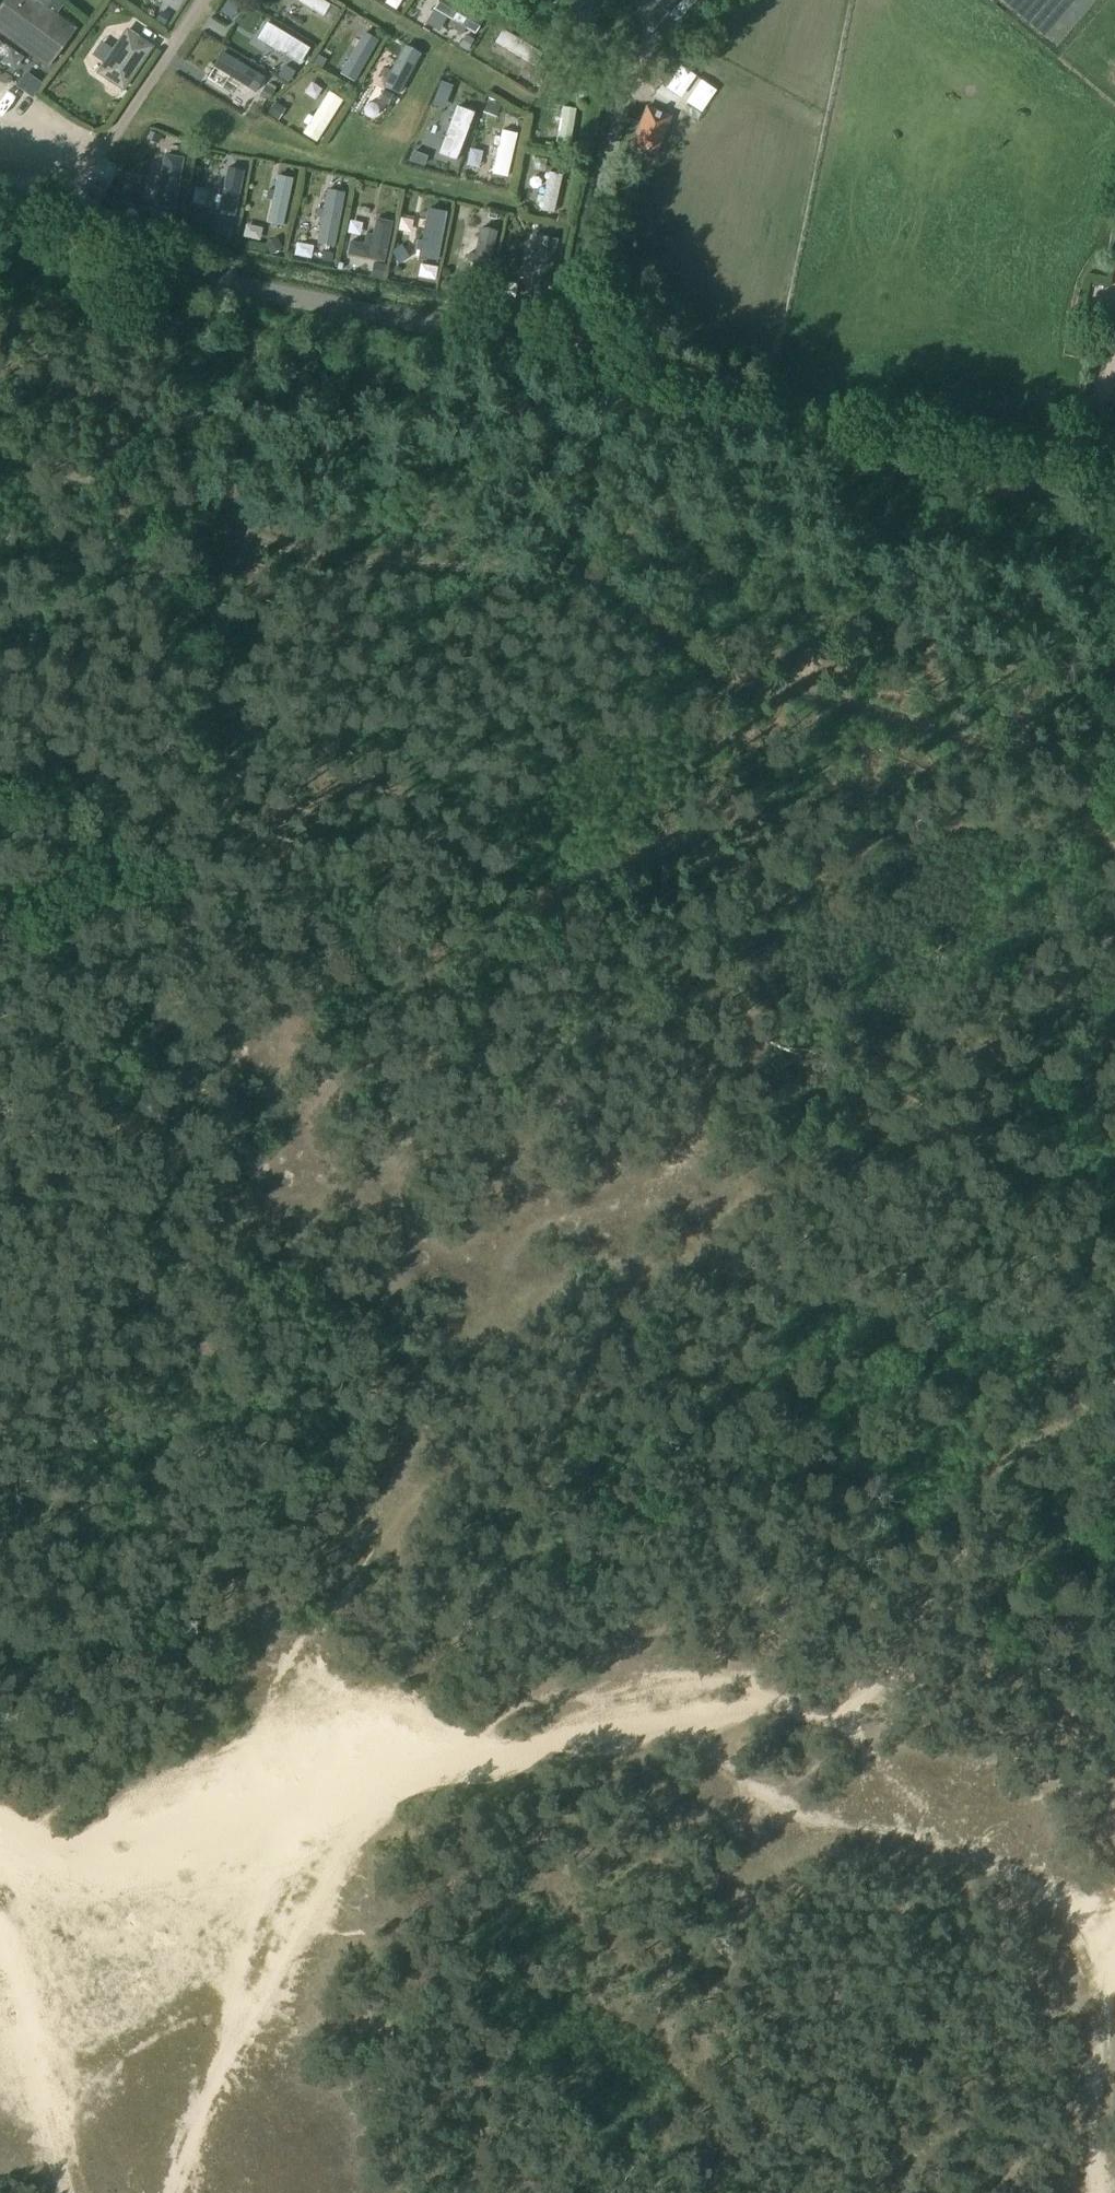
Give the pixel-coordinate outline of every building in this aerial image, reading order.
[(0,3),(0,34),(46,67),(74,28),(54,14),(44,7),(49,0),(2,0),(0,3)] [(322,16),(324,12),(329,5),(321,0),(295,0),(322,16)] [(432,8),(455,22),(452,26),(461,32),(464,27),(474,33),(484,17),(456,0),(437,0),(432,8)] [(333,18),(337,10),(329,5),(324,12),(333,18)] [(160,11),(155,19),(163,25),(168,17),(160,11)] [(125,26),(95,71),(123,90),(153,45),(125,26)] [(280,27),(273,38),(305,57),(311,45),(280,27)] [(541,54),(501,30),(493,43),(534,66),(541,54)] [(352,80),(376,39),(363,31),(339,72),(352,80)] [(466,34),(458,46),(466,50),(473,39),(466,34)] [(381,85),(396,93),(417,53),(402,45),(389,71),(384,68),(380,77),(384,79),(381,85)] [(220,52),(211,67),(254,92),(262,77),(220,52)] [(312,63),(320,67),(324,60),(316,55),(312,63)] [(267,101),(273,91),(264,85),(258,95),(267,101)] [(382,90),(378,99),(386,103),(390,94),(382,90)] [(327,91),(301,133),(314,142),(341,99),(327,91)] [(494,115),(498,106),(486,100),(482,110),(494,115)] [(266,113),(275,119),(282,108),(272,102),(266,113)] [(561,106),(555,141),(568,143),(574,108),(561,106)] [(457,107),(439,155),(455,161),(473,113),(457,107)] [(645,107),(630,144),(654,153),(668,116),(645,107)] [(491,172),(505,175),(515,133),(501,130),(491,172)] [(159,135),(149,131),(146,137),(156,142),(159,135)] [(413,151),(410,161),(422,165),(425,156),(413,151)] [(153,204),(172,208),(181,157),(162,154),(153,204)] [(226,167),(217,209),(233,212),(241,170),(226,167)] [(538,210),(552,213),(560,175),(546,172),(538,210)] [(290,178),(275,175),(265,222),(280,226),(290,178)] [(325,189),(315,243),(331,246),(342,192),(325,189)] [(416,257),(436,261),(446,207),(426,203),(416,257)] [(567,214),(557,212),(555,223),(565,225),(567,214)] [(366,259),(383,262),(391,218),(374,214),(366,259)] [(220,224),(217,236),(228,238),(231,226),(220,224)] [(494,231),(479,228),(469,273),(484,276),(494,231)] [(530,249),(528,258),(536,260),(530,284),(545,288),(556,236),(541,233),(537,251),(530,249)] [(263,244),(269,253),(279,247),(274,238),(263,244)] [(390,252),(396,262),(406,256),(400,246),(390,252)]
